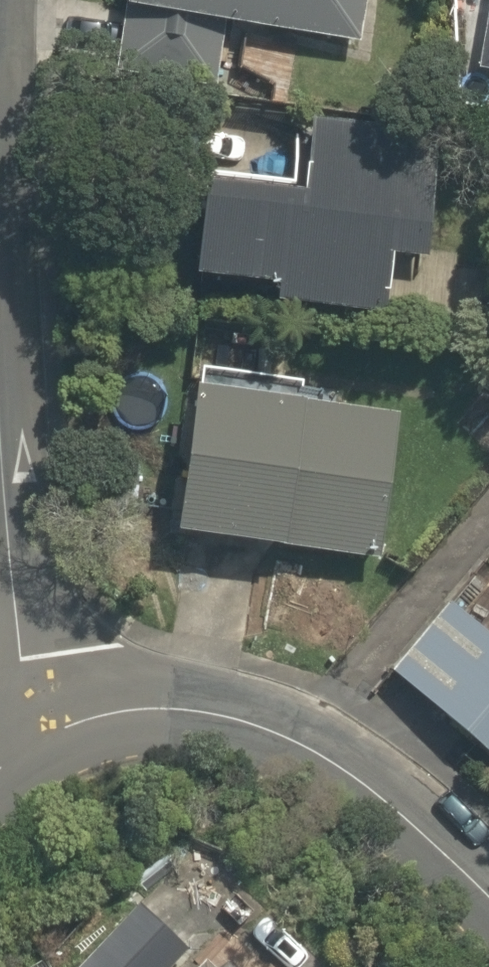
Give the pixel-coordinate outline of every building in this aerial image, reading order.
[(213,88),(224,21),(358,43),(365,0),(125,0),(125,5),(114,71),(213,88)] [(488,71),(488,0),(476,69),(488,71)] [(484,123),(486,103),(455,100),(454,120),(484,123)] [(194,182),(188,315),(391,324),(393,263),(439,265),(445,144),(293,137),(291,186),(194,182)] [(309,421),(312,385),(201,377),(189,546),(390,560),(400,427),(309,421)] [(488,760),(488,644),(442,607),(385,678),(488,760)] [(172,940),(147,966),(200,966),(172,940)] [(297,966),(319,966),(309,956),(297,966)]
